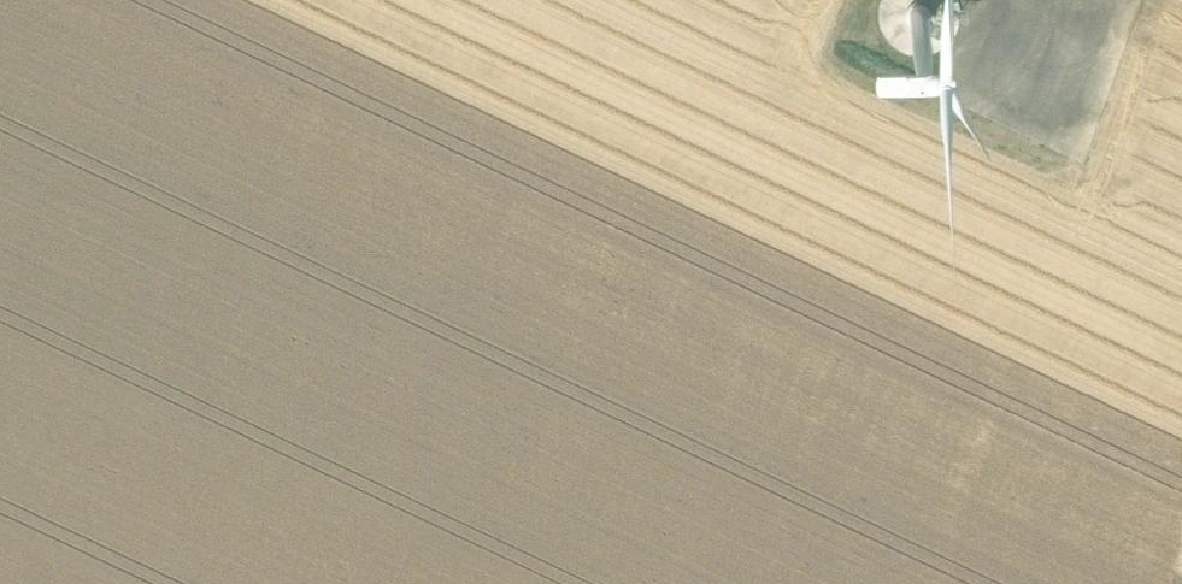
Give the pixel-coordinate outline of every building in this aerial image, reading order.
[(877,15),(878,18),(878,22),(879,25),(880,28),(881,32),(883,35),(885,38),(887,40),(889,43),(892,45),(895,48),(898,50),(901,51),(904,53),(907,54),(911,55),(914,55),(918,55),(921,55),(925,55),(928,54),(932,53),(935,52),(938,50),(941,49),(944,47),(947,44),(948,43),(949,42),(952,40),(954,37),(955,34),(957,31),(958,28),(959,24),(960,21),(960,18),(960,14),(960,11),(960,9),(960,6),(959,3),(958,1),(958,0),(880,0),(879,4),(878,7),(877,11),(877,15)]
